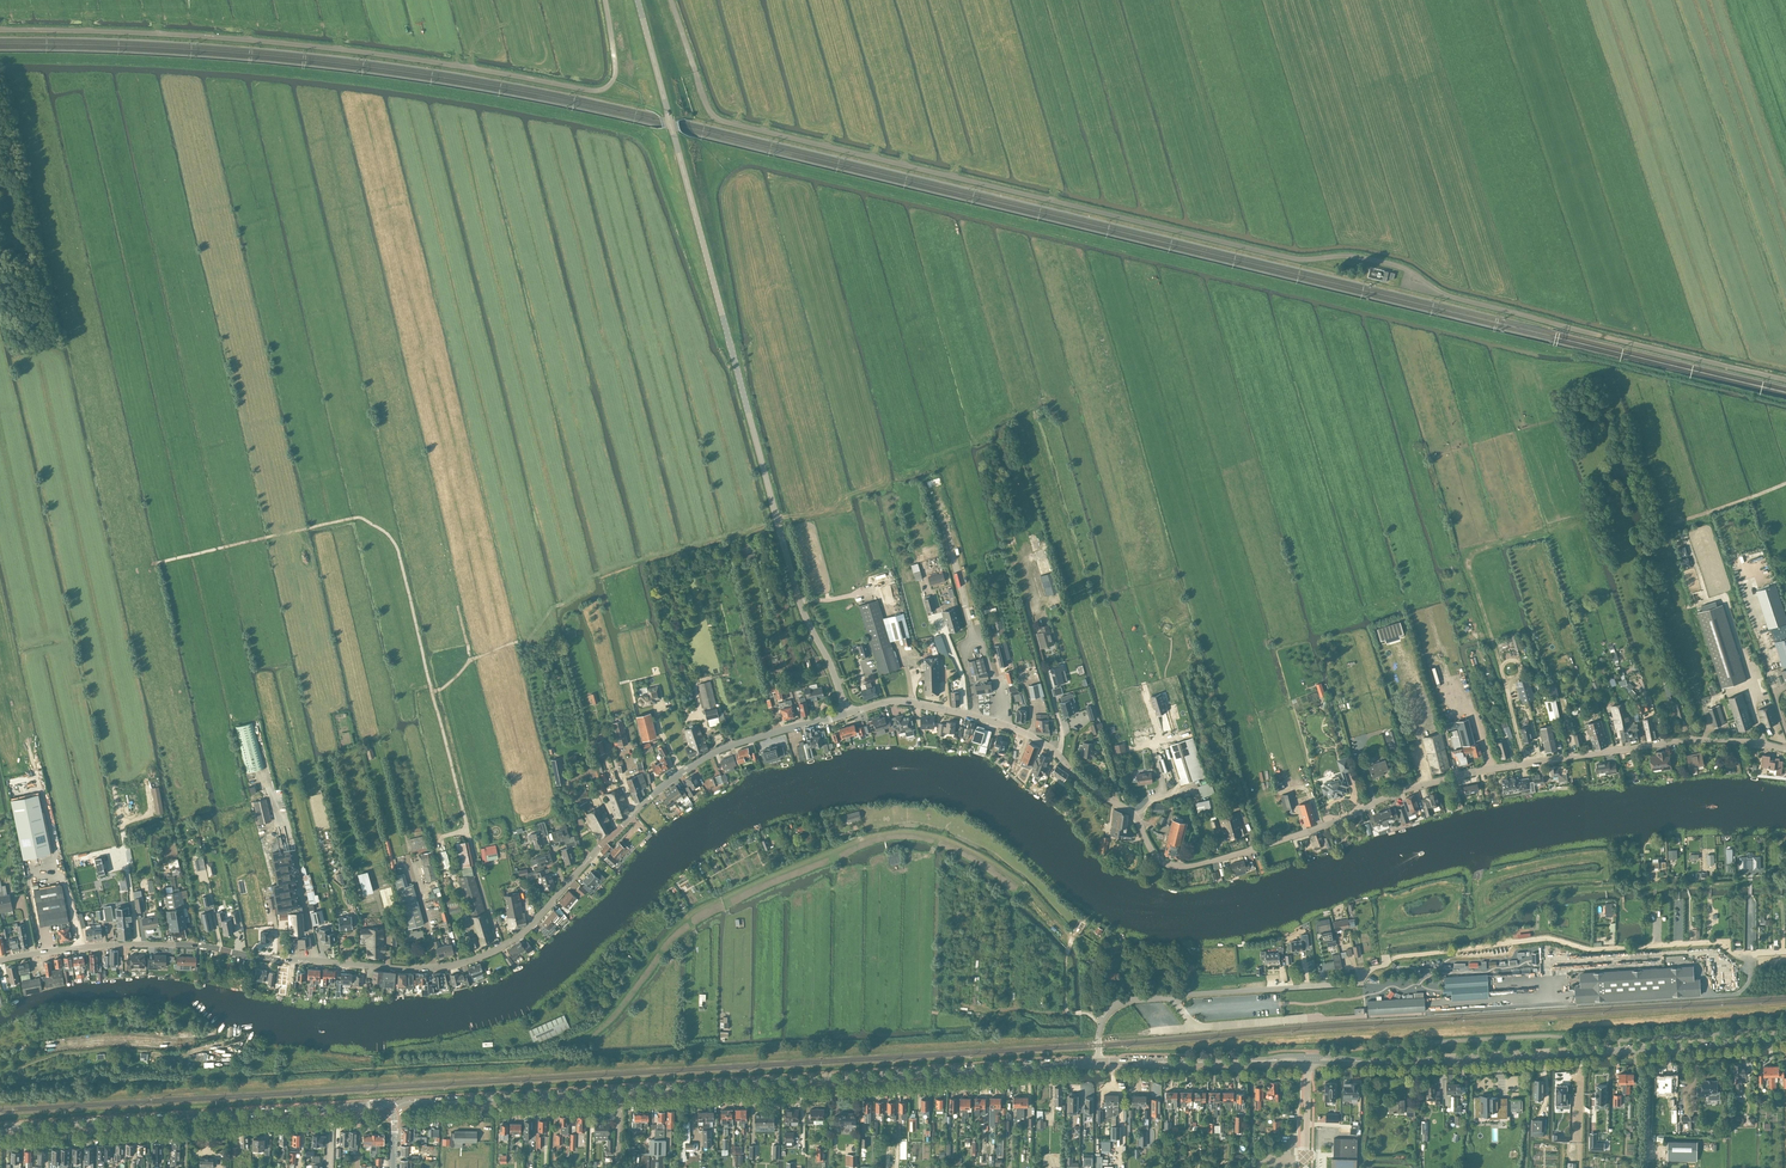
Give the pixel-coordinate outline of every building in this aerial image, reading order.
[(755,553),(744,556),(746,561),(756,558),(755,553)] [(1764,553),(1755,555),(1759,567),(1767,564),(1764,553)] [(1055,571),(1040,576),(1046,595),(1061,591),(1055,571)] [(943,573),(929,577),(931,585),(945,581),(943,573)] [(1757,591),(1764,613),(1768,628),(1785,623),(1785,617),(1776,585),(1757,591)] [(925,599),(928,612),(936,610),(932,597),(925,599)] [(878,599),(859,605),(880,675),(899,668),(878,599)] [(1698,612),(1722,688),(1747,680),(1723,604),(1698,612)] [(950,632),(960,629),(954,609),(942,612),(945,621),(947,620),(950,632)] [(1772,631),(1774,638),(1776,638),(1777,641),(1785,638),(1785,624),(1773,628),(1774,631),(1772,631)] [(1042,632),(1038,633),(1039,639),(1042,638),(1044,647),(1054,644),(1050,630),(1042,632)] [(909,637),(903,638),(905,646),(911,644),(909,637)] [(1783,667),(1785,666),(1785,638),(1775,641),(1783,667)] [(870,655),(866,643),(858,646),(861,657),(870,655)] [(1006,643),(995,646),(1000,667),(1008,664),(1005,654),(1009,653),(1006,643)] [(939,668),(938,657),(924,658),(924,669),(939,668)] [(973,675),(979,673),(986,671),(982,657),(975,659),(969,661),(973,675)] [(1063,664),(1050,668),(1052,673),(1053,675),(1052,675),(1055,685),(1064,682),(1060,671),(1064,670),(1063,664)] [(939,668),(924,669),(925,694),(940,694),(939,668)] [(979,673),(979,677),(980,679),(982,679),(983,682),(976,683),(977,694),(992,691),(990,681),(987,682),(986,678),(988,678),(987,672),(986,672),(986,671),(979,673)] [(1015,680),(1014,675),(1012,671),(1006,672),(1008,683),(1015,682),(1015,680)] [(1539,692),(1540,696),(1546,694),(1541,677),(1540,677),(1539,674),(1533,676),(1535,680),(1539,692)] [(1681,691),(1678,680),(1664,685),(1668,702),(1672,701),(1671,694),(1681,691)] [(704,707),(704,709),(705,709),(717,706),(711,681),(698,684),(700,691),(698,692),(702,708),(704,707)] [(1597,681),(1592,683),(1596,692),(1601,690),(1597,681)] [(875,686),(872,687),(871,682),(865,683),(867,688),(862,690),(865,699),(877,695),(875,686)] [(788,698),(786,691),(785,686),(784,684),(780,685),(781,687),(777,687),(776,683),(770,685),(772,692),(775,691),(778,700),(788,698)] [(1020,693),(1018,684),(1009,686),(1011,695),(1020,693)] [(1040,696),(1038,684),(1029,686),(1031,698),(1040,696)] [(1534,699),(1530,684),(1517,688),(1522,702),(1534,699)] [(656,699),(661,698),(659,686),(648,688),(650,694),(642,695),(643,698),(642,698),(640,699),(639,701),(639,702),(640,703),(641,704),(643,704),(644,704),(644,705),(655,702),(656,700),(656,699)] [(822,686),(812,689),(810,689),(809,687),(805,688),(807,697),(811,696),(812,699),(815,698),(816,699),(820,698),(820,697),(825,696),(824,691),(823,692),(822,686)] [(960,705),(959,691),(951,692),(952,706),(960,705)] [(1062,702),(1060,703),(1064,716),(1067,715),(1067,717),(1072,715),(1072,714),(1074,713),(1071,702),(1075,701),(1072,693),(1061,697),(1062,702)] [(1729,697),(1735,718),(1739,730),(1753,726),(1742,693),(1729,697)] [(1161,694),(1150,697),(1154,707),(1155,707),(1157,714),(1165,711),(1163,704),(1164,704),(1161,694)] [(802,715),(803,714),(803,715),(804,715),(805,715),(806,714),(809,713),(806,701),(806,702),(805,696),(799,698),(800,703),(802,715)] [(785,701),(790,718),(795,716),(792,705),(791,699),(785,701)] [(1555,699),(1546,701),(1550,720),(1559,718),(1555,699)] [(1642,701),(1641,700),(1636,701),(1640,713),(1645,712),(1644,710),(1646,710),(1643,701),(1642,701)] [(790,718),(785,701),(779,702),(781,712),(780,712),(779,713),(780,715),(781,716),(782,716),(783,720),(790,718)] [(1627,702),(1619,704),(1620,708),(1621,708),(1622,709),(1623,711),(1622,712),(1621,713),(1621,715),(1621,716),(1622,716),(1623,717),(1624,722),(1623,722),(1624,727),(1628,726),(1630,732),(1637,731),(1639,730),(1638,723),(1635,723),(1635,721),(1632,722),(1627,702)] [(1681,702),(1675,704),(1679,717),(1685,716),(1681,702)] [(1620,728),(1624,727),(1623,722),(1624,722),(1623,717),(1622,716),(1621,716),(1621,715),(1621,713),(1622,712),(1623,711),(1622,709),(1621,708),(1620,708),(1619,704),(1611,705),(1615,724),(1612,724),(1613,729),(1620,728)] [(1758,710),(1763,727),(1778,723),(1773,705),(1758,710)] [(720,717),(717,706),(705,709),(707,720),(720,717)] [(1715,727),(1722,725),(1716,706),(1709,708),(1715,727)] [(1025,722),(1027,710),(1017,709),(1016,721),(1025,722)] [(1091,714),(1088,715),(1090,720),(1097,718),(1094,710),(1090,711),(1091,714)] [(637,716),(642,739),(657,736),(651,712),(637,716)] [(1048,728),(1048,719),(1048,714),(1036,714),(1036,719),(1036,727),(1037,733),(1049,734),(1049,728),(1048,728)] [(900,716),(895,717),(899,732),(906,730),(906,732),(907,733),(908,733),(910,733),(911,733),(912,732),(912,730),(912,729),(914,728),(912,715),(900,718),(900,716)] [(872,718),(875,727),(876,731),(892,726),(889,718),(885,719),(885,717),(880,718),(879,716),(872,718)] [(934,728),(934,716),(921,716),(921,718),(916,718),(918,726),(921,726),(921,728),(934,728)] [(1447,723),(1448,729),(1456,727),(1458,729),(1462,745),(1474,742),(1468,718),(1447,723)] [(1655,718),(1648,719),(1652,739),(1658,738),(1656,728),(1655,722),(1655,718)] [(1652,739),(1648,719),(1642,720),(1644,730),(1646,730),(1647,735),(1645,735),(1646,740),(1652,739)] [(622,720),(612,722),(617,743),(627,740),(622,720)] [(944,735),(945,731),(955,732),(956,722),(947,721),(947,724),(939,723),(938,735),(944,735)] [(973,730),(976,721),(975,721),(974,723),(969,721),(967,728),(965,728),(965,726),(960,726),(959,735),(962,736),(967,739),(970,734),(972,734),(973,730)] [(1595,749),(1608,745),(1601,721),(1588,724),(1595,749)] [(252,722),(236,726),(247,772),(264,768),(252,722)] [(1100,732),(1097,722),(1090,724),(1093,734),(1100,732)] [(707,742),(705,743),(699,724),(684,729),(689,746),(686,747),(689,756),(709,750),(707,742)] [(847,726),(850,735),(857,733),(854,724),(847,726)] [(1552,724),(1540,727),(1545,751),(1557,748),(1552,724)] [(974,731),(972,740),(979,742),(981,743),(979,750),(986,752),(990,736),(983,734),(985,728),(985,727),(976,725),(974,731)] [(814,726),(805,728),(805,729),(806,734),(810,734),(810,735),(815,734),(816,736),(820,735),(821,738),(826,737),(824,730),(819,731),(819,730),(815,731),(814,727),(814,726)] [(851,739),(850,735),(847,726),(839,728),(842,737),(846,736),(847,740),(851,739)] [(864,726),(857,728),(859,735),(866,733),(864,726)] [(1523,742),(1533,740),(1529,726),(1520,728),(1523,742)] [(1639,738),(1637,731),(1630,732),(1628,726),(1624,727),(1620,728),(1623,741),(1639,738)] [(1393,746),(1398,745),(1394,730),(1389,731),(1389,734),(1386,735),(1387,741),(1391,740),(1393,746)] [(839,732),(832,734),(834,742),(842,740),(839,732)] [(1581,732),(1574,734),(1576,746),(1584,744),(1581,732)] [(1432,773),(1450,768),(1441,733),(1423,737),(1432,773)] [(810,734),(806,734),(807,738),(808,743),(805,744),(806,752),(810,751),(809,747),(815,745),(816,746),(823,745),(823,744),(821,738),(820,735),(816,736),(815,734),(810,735),(810,734)] [(995,744),(999,745),(998,751),(1004,753),(1008,741),(1002,740),(1003,736),(997,735),(995,744)] [(1461,746),(1458,736),(1451,737),(1454,748),(1461,746)] [(1193,737),(1169,745),(1180,779),(1182,784),(1206,776),(1193,737)] [(602,740),(594,742),(597,755),(605,753),(602,740)] [(1505,740),(1497,742),(1501,759),(1510,756),(1505,740)] [(797,746),(799,755),(800,760),(807,759),(806,754),(804,744),(803,741),(799,742),(799,745),(797,746)] [(1098,751),(1093,751),(1094,743),(1083,742),(1083,748),(1082,747),(1081,750),(1082,750),(1082,755),(1097,757),(1098,751)] [(1025,753),(1022,760),(1032,764),(1039,747),(1028,743),(1026,751),(1027,751),(1026,754),(1025,753)] [(1478,743),(1471,745),(1473,752),(1471,753),(1471,756),(1474,755),(1481,754),(1478,743)] [(663,744),(658,747),(663,756),(668,753),(663,744)] [(1473,752),(1471,745),(1463,747),(1464,750),(1462,751),(1462,748),(1461,748),(1462,752),(1464,751),(1465,754),(1462,755),(1465,765),(1470,763),(1468,756),(1471,756),(1471,753),(1473,752)] [(778,748),(777,746),(772,747),(768,748),(764,749),(764,753),(762,753),(765,762),(769,761),(769,758),(779,756),(780,757),(785,755),(783,747),(778,748)] [(746,761),(744,757),(750,755),(748,747),(738,750),(739,752),(736,753),(739,763),(746,761)] [(1462,752),(1461,748),(1452,750),(1454,757),(1455,756),(1456,758),(1453,758),(1455,764),(1456,764),(1457,764),(1458,766),(1465,765),(1462,755),(1465,754),(1464,751),(1462,752)] [(1668,750),(1657,752),(1657,755),(1650,756),(1653,769),(1662,767),(1662,770),(1672,768),(1670,755),(1668,755),(1668,750)] [(1697,766),(1705,764),(1702,752),(1687,755),(1691,773),(1698,771),(1697,766)] [(1036,759),(1032,771),(1033,772),(1034,773),(1034,774),(1034,775),(1035,777),(1036,777),(1037,778),(1039,778),(1040,777),(1041,777),(1042,776),(1043,776),(1043,774),(1047,775),(1050,767),(1046,766),(1050,757),(1040,753),(1038,760),(1036,759)] [(1771,755),(1763,754),(1761,766),(1770,767),(1770,768),(1775,769),(1777,769),(1776,774),(1781,775),(1783,760),(1780,760),(1780,758),(1775,757),(1775,759),(1770,759),(1771,755)] [(724,769),(737,764),(734,755),(721,760),(724,769)] [(564,773),(560,757),(551,759),(556,785),(565,783),(563,773),(564,773)] [(659,762),(664,772),(669,769),(667,766),(668,765),(664,757),(660,759),(661,761),(659,762)] [(1166,757),(1158,759),(1162,773),(1170,770),(1166,757)] [(1347,757),(1339,760),(1343,771),(1350,769),(1347,757)] [(1388,768),(1385,759),(1374,763),(1374,764),(1369,766),(1373,777),(1381,774),(1380,772),(1388,768)] [(1596,770),(1596,771),(1597,772),(1598,773),(1606,772),(1606,774),(1617,772),(1616,763),(1610,764),(1609,761),(1597,763),(1598,767),(1597,768),(1596,769),(1596,770)] [(660,775),(664,772),(659,762),(656,764),(655,763),(652,765),(656,772),(658,771),(660,775)] [(1057,777),(1062,769),(1057,766),(1054,770),(1053,769),(1050,773),(1057,777)] [(1551,776),(1558,775),(1559,781),(1567,780),(1565,766),(1556,767),(1556,766),(1550,767),(1550,770),(1549,771),(1550,775),(1551,775),(1551,776)] [(1068,774),(1062,769),(1057,777),(1063,782),(1068,774)] [(1137,774),(1138,783),(1147,781),(1147,783),(1152,782),(1151,772),(1137,774)] [(647,786),(642,773),(626,779),(635,802),(643,799),(641,795),(644,794),(642,788),(647,786)] [(693,774),(685,779),(689,785),(685,787),(690,795),(696,792),(693,787),(699,784),(693,774)] [(715,776),(718,784),(724,782),(721,775),(720,774),(715,776)] [(1334,780),(1325,783),(1325,785),(1328,793),(1329,797),(1333,796),(1342,793),(1346,791),(1344,787),(1346,786),(1348,786),(1344,774),(1342,775),(1339,776),(1339,775),(1333,777),(1334,780)] [(1502,779),(1503,790),(1518,787),(1519,790),(1529,788),(1528,778),(1518,780),(1517,777),(1502,779)] [(1211,781),(1198,786),(1202,797),(1215,793),(1211,781)] [(1478,790),(1477,783),(1464,786),(1465,793),(1478,790)] [(670,789),(669,789),(677,799),(678,800),(683,797),(684,799),(688,796),(684,790),(681,792),(676,785),(670,789)] [(164,813),(159,787),(151,788),(156,814),(164,813)] [(628,806),(621,788),(605,794),(612,812),(615,819),(629,813),(629,812),(627,806),(628,806)] [(668,807),(678,800),(677,799),(669,789),(664,793),(667,797),(663,800),(668,807)] [(587,792),(586,790),(574,793),(574,796),(573,796),(575,802),(590,797),(588,792),(587,792)] [(1296,806),(1293,797),(1292,792),(1280,795),(1285,810),(1296,806)] [(1422,799),(1427,816),(1432,815),(1430,808),(1441,804),(1439,799),(1438,799),(1436,792),(1430,794),(1430,796),(1426,797),(1426,798),(1422,799)] [(38,794),(11,800),(23,859),(50,853),(38,794)] [(1405,805),(1408,816),(1415,813),(1415,812),(1419,811),(1419,810),(1419,808),(1414,794),(1406,797),(1408,804),(1405,805)] [(1216,808),(1213,797),(1196,802),(1199,813),(1216,808)] [(272,821),(266,799),(253,802),(258,824),(272,821)] [(593,809),(588,801),(578,806),(593,831),(597,837),(598,839),(603,836),(614,829),(608,816),(601,804),(593,809)] [(1305,825),(1315,822),(1309,802),(1299,805),(1305,825)] [(1165,814),(1164,803),(1153,803),(1154,814),(1165,814)] [(1390,808),(1384,810),(1387,820),(1393,818),(1393,820),(1399,818),(1401,817),(1402,819),(1408,817),(1405,810),(1404,806),(1398,808),(1398,809),(1396,810),(1395,808),(1391,810),(1390,808)] [(1128,813),(1114,809),(1111,835),(1131,837),(1132,833),(1126,832),(1128,813)] [(859,810),(842,815),(844,823),(861,819),(860,810),(859,810)] [(1387,820),(1384,810),(1378,813),(1378,814),(1374,816),(1374,818),(1371,819),(1373,826),(1377,825),(1382,823),(1382,822),(1387,820)] [(1217,818),(1216,817),(1218,816),(1217,812),(1201,816),(1202,819),(1210,817),(1211,820),(1210,820),(1212,827),(1220,825),(1217,818)] [(1245,835),(1238,812),(1219,818),(1226,840),(1245,835)] [(1161,815),(1157,825),(1163,827),(1166,817),(1161,815)] [(1167,842),(1181,846),(1187,822),(1172,819),(1167,842)] [(540,831),(528,834),(530,840),(533,839),(535,847),(545,844),(540,831),(546,829),(544,821),(537,823),(540,831)] [(561,829),(552,832),(555,842),(564,839),(565,844),(575,841),(575,840),(573,835),(569,837),(566,825),(560,827),(561,829)] [(1324,843),(1320,831),(1312,834),(1313,837),(1310,839),(1313,847),(1314,847),(1315,849),(1316,849),(1321,848),(1322,846),(1321,844),(1324,843)] [(424,835),(408,839),(411,854),(427,850),(424,835)] [(276,837),(271,853),(277,884),(271,885),(274,897),(276,908),(277,913),(279,913),(288,912),(298,911),(302,911),(302,906),(298,907),(294,887),(293,883),(296,883),(290,848),(283,849),(280,836),(276,837)] [(1107,852),(1109,837),(1102,836),(1102,837),(1100,837),(1099,842),(1101,842),(1101,845),(1099,844),(1098,851),(1107,852)] [(1329,836),(1324,838),(1327,847),(1332,845),(1329,836)] [(386,841),(385,841),(389,860),(393,876),(397,875),(394,864),(393,859),(389,840),(387,840),(386,841)] [(567,848),(561,849),(566,864),(575,861),(573,856),(571,847),(576,845),(575,841),(565,844),(567,848)] [(607,843),(604,847),(612,854),(618,859),(621,862),(619,860),(621,858),(620,857),(623,853),(629,848),(625,844),(623,846),(619,842),(613,848),(612,847),(607,843)] [(1178,858),(1181,846),(1167,842),(1164,854),(1178,858)] [(498,858),(495,845),(485,847),(487,860),(498,858)] [(604,847),(600,851),(606,856),(604,859),(612,866),(618,859),(612,854),(604,847)] [(900,849),(888,851),(890,864),(901,861),(900,855),(902,855),(900,849)] [(538,866),(534,868),(534,871),(535,872),(545,869),(544,866),(553,863),(550,853),(535,857),(535,858),(537,864),(538,866)] [(110,872),(107,856),(96,858),(99,874),(110,872)] [(1747,868),(1751,868),(1751,858),(1747,858),(1747,857),(1741,857),(1741,869),(1742,869),(1746,869),(1746,868),(1747,868)] [(1751,858),(1751,868),(1755,868),(1755,869),(1760,869),(1760,868),(1761,868),(1760,857),(1754,857),(1754,858),(1751,858)] [(178,866),(177,859),(168,861),(169,868),(178,866)] [(1231,863),(1232,863),(1234,872),(1246,868),(1247,870),(1250,869),(1248,861),(1245,862),(1244,860),(1231,863)] [(212,862),(206,863),(209,877),(215,875),(215,874),(213,863),(212,863),(212,862)] [(435,863),(423,866),(426,881),(438,878),(435,863)] [(462,876),(459,877),(471,917),(470,917),(476,936),(474,937),(474,934),(469,935),(473,947),(494,940),(485,912),(474,874),(473,874),(471,865),(461,867),(462,876)] [(535,872),(534,872),(534,873),(536,878),(541,876),(545,889),(554,886),(551,873),(549,873),(546,874),(545,869),(535,872)] [(604,877),(595,869),(592,872),(590,871),(582,880),(586,883),(583,886),(591,893),(594,889),(591,887),(598,878),(601,881),(604,877)] [(344,872),(336,874),(337,876),(337,875),(338,881),(339,879),(341,884),(348,882),(344,872)] [(310,874),(307,874),(303,875),(310,903),(314,903),(315,903),(317,903),(310,874)] [(12,906),(10,894),(7,894),(4,895),(2,885),(0,877),(0,908),(12,906)] [(688,878),(679,884),(681,887),(684,884),(687,888),(693,884),(688,878)] [(522,881),(519,886),(525,889),(528,885),(522,881)] [(408,885),(397,889),(407,923),(408,928),(405,929),(406,933),(413,932),(412,931),(412,928),(424,924),(413,884),(408,885)] [(61,885),(34,890),(41,926),(50,924),(55,923),(58,923),(59,925),(58,925),(59,925),(59,929),(58,929),(60,942),(71,940),(69,927),(70,927),(68,921),(61,885)] [(586,891),(580,885),(576,890),(583,895),(586,891)] [(349,887),(342,889),(346,901),(353,899),(349,887)] [(141,890),(134,891),(137,912),(145,911),(141,890)] [(577,898),(569,890),(559,901),(563,905),(561,907),(567,913),(570,910),(568,908),(577,898)] [(184,907),(181,891),(179,891),(173,892),(167,893),(164,894),(167,911),(165,911),(169,931),(172,931),(173,935),(171,936),(172,938),(173,939),(186,936),(184,928),(187,928),(183,907),(184,907)] [(503,895),(506,912),(514,911),(513,907),(522,906),(519,892),(503,895)] [(207,912),(201,913),(203,921),(205,929),(214,927),(214,926),(212,920),(211,920),(210,914),(211,914),(209,904),(211,904),(209,894),(203,896),(205,905),(206,905),(207,912)] [(452,903),(451,899),(446,900),(448,908),(450,914),(462,911),(460,905),(458,905),(457,901),(452,903)] [(113,920),(111,905),(104,906),(106,921),(113,920)] [(219,905),(213,907),(217,921),(220,920),(222,929),(231,927),(230,922),(229,918),(231,917),(231,918),(236,917),(233,905),(228,906),(229,911),(221,913),(219,905)] [(523,912),(522,906),(513,907),(514,911),(506,912),(508,920),(507,920),(509,928),(526,924),(524,912),(523,912)] [(128,908),(115,909),(116,915),(119,914),(120,920),(118,920),(116,920),(117,921),(117,925),(118,938),(132,937),(130,922),(132,922),(131,916),(129,916),(129,915),(128,908)] [(553,909),(547,916),(557,924),(563,918),(564,919),(566,916),(561,910),(558,913),(555,910),(553,909)] [(326,922),(323,910),(311,912),(314,925),(326,922)] [(298,911),(288,912),(288,919),(289,933),(304,932),(302,911),(298,911)] [(159,926),(157,916),(142,919),(144,928),(159,926)] [(349,916),(338,917),(340,929),(352,928),(352,920),(349,920),(349,916)] [(544,926),(540,929),(545,936),(547,932),(551,935),(556,929),(554,928),(557,924),(547,916),(542,922),(541,922),(543,924),(544,924),(543,925),(544,926)] [(1329,918),(1316,921),(1318,933),(1321,932),(1323,942),(1327,941),(1336,940),(1334,932),(1332,933),(1329,918)] [(1350,927),(1349,919),(1348,919),(1348,918),(1334,921),(1335,930),(1336,930),(1336,929),(1350,927)] [(444,921),(438,923),(439,927),(445,925),(446,931),(452,930),(449,920),(444,921)] [(23,924),(17,925),(22,949),(28,948),(23,924)] [(90,928),(86,929),(87,938),(94,938),(93,925),(90,926),(90,928)] [(96,925),(93,925),(94,938),(102,937),(101,927),(97,928),(96,925)] [(11,931),(10,926),(2,928),(4,937),(9,936),(8,931),(11,931)] [(325,927),(319,927),(320,937),(321,937),(321,940),(325,939),(326,942),(329,941),(329,943),(335,942),(334,932),(333,932),(332,928),(325,928),(325,927)] [(384,930),(361,929),(361,939),(367,940),(367,957),(371,957),(383,957),(384,953),(386,953),(386,945),(384,945),(384,930)] [(274,939),(274,930),(268,930),(268,931),(261,931),(261,942),(268,942),(268,940),(274,939)] [(413,932),(406,933),(408,941),(424,938),(423,930),(417,931),(417,930),(412,931),(413,932)] [(1301,940),(1290,941),(1290,942),(1291,950),(1291,951),(1306,950),(1305,947),(1309,947),(1307,934),(1300,935),(1301,940)] [(311,947),(310,937),(297,938),(298,947),(305,946),(305,948),(311,947)] [(447,944),(443,945),(446,955),(450,954),(450,953),(453,953),(450,937),(446,938),(447,944)] [(20,950),(17,938),(10,939),(13,951),(20,950)] [(439,940),(434,941),(438,956),(441,955),(441,956),(446,955),(443,945),(440,946),(439,940)] [(520,941),(514,945),(519,953),(525,949),(528,953),(533,949),(529,943),(524,946),(520,941)] [(512,946),(507,950),(512,957),(519,953),(514,945),(512,946)] [(118,950),(110,950),(110,951),(110,955),(105,955),(105,967),(117,967),(118,951),(118,950)] [(1283,958),(1283,950),(1278,950),(1279,953),(1265,954),(1265,951),(1261,951),(1261,959),(1265,959),(1266,963),(1279,962),(1279,958),(1283,958)] [(97,954),(90,954),(91,971),(98,971),(97,954)] [(144,954),(131,954),(131,960),(127,960),(127,969),(131,969),(131,967),(144,967),(144,954)] [(166,955),(154,954),(154,959),(149,959),(149,957),(148,957),(148,969),(158,969),(158,966),(166,967),(166,955)] [(196,957),(178,956),(177,963),(176,963),(175,969),(191,969),(191,965),(195,965),(196,957)] [(73,970),(71,957),(64,958),(65,965),(63,965),(65,982),(70,981),(69,973),(70,973),(70,970),(73,970)] [(62,966),(61,958),(55,959),(56,967),(57,967),(58,969),(52,970),(54,985),(64,984),(62,966)] [(46,975),(40,976),(40,977),(42,987),(53,985),(50,961),(44,962),(46,975)] [(30,972),(28,963),(18,965),(20,974),(30,972)] [(482,970),(480,963),(468,967),(470,974),(471,974),(472,978),(483,974),(481,970),(482,970)] [(20,984),(16,965),(7,967),(10,983),(17,981),(18,984),(20,984)] [(278,967),(278,975),(280,975),(279,981),(279,982),(280,982),(280,983),(285,983),(285,976),(288,976),(288,967),(278,967)] [(256,968),(254,979),(258,980),(262,981),(262,980),(265,981),(265,980),(269,980),(268,984),(273,985),(275,972),(270,971),(269,973),(266,972),(266,970),(256,968)] [(1582,988),(1576,988),(1577,1001),(1701,994),(1700,981),(1690,981),(1689,968),(1581,974),(1582,988)] [(305,970),(300,970),(300,971),(298,971),(297,980),(304,980),(305,970)] [(374,970),(372,982),(380,983),(379,985),(384,985),(385,971),(382,971),(374,970)] [(384,985),(384,988),(390,989),(391,986),(393,986),(395,972),(389,971),(386,971),(385,971),(384,985)] [(351,983),(352,975),(352,973),(352,974),(341,972),(340,982),(351,983)] [(434,980),(432,980),(433,983),(428,984),(428,990),(435,990),(435,987),(443,986),(448,985),(445,973),(441,973),(441,972),(433,973),(434,978),(434,980)] [(31,979),(30,973),(21,975),(24,993),(42,990),(42,987),(40,977),(35,978),(31,979)] [(398,973),(397,990),(403,990),(403,989),(403,984),(406,984),(406,973),(405,973),(398,973)] [(406,984),(403,984),(403,989),(405,989),(406,988),(406,987),(413,986),(413,985),(413,984),(412,975),(412,973),(406,973),(406,984)] [(416,975),(413,975),(413,984),(418,983),(426,983),(426,973),(416,973),(416,975)] [(460,983),(457,973),(451,975),(453,985),(460,983)] [(355,975),(352,975),(351,983),(354,983),(354,985),(362,986),(363,975),(355,974),(355,975)] [(468,974),(464,976),(465,980),(467,985),(472,984),(468,974)] [(1445,988),(1443,988),(1443,994),(1451,993),(1452,999),(1488,996),(1487,975),(1487,974),(1444,978),(1445,988)] [(1425,1011),(1424,997),(1368,1001),(1368,1014),(1425,1011)] [(564,1014),(529,1030),(534,1041),(539,1039),(541,1044),(571,1030),(564,1014)] [(1742,1068),(1742,1064),(1735,1064),(1735,1076),(1742,1076),(1742,1075),(1746,1075),(1746,1074),(1748,1074),(1747,1069),(1746,1069),(1746,1068),(1742,1068)] [(1773,1087),(1772,1065),(1764,1066),(1765,1075),(1769,1075),(1769,1088),(1772,1088),(1772,1087),(1773,1087)] [(1772,1087),(1772,1088),(1775,1088),(1775,1075),(1779,1075),(1779,1076),(1784,1076),(1784,1066),(1779,1066),(1779,1065),(1772,1065),(1773,1087),(1772,1087)] [(1661,1081),(1660,1081),(1660,1089),(1661,1089),(1661,1090),(1669,1090),(1670,1090),(1670,1074),(1669,1074),(1669,1075),(1661,1075),(1661,1081)] [(1678,1074),(1670,1074),(1670,1090),(1670,1089),(1678,1089),(1678,1074)] [(1544,1079),(1536,1079),(1536,1097),(1544,1097),(1544,1079)] [(1703,1087),(1698,1087),(1698,1095),(1709,1095),(1709,1098),(1721,1098),(1721,1091),(1718,1091),(1718,1081),(1708,1081),(1702,1081),(1703,1087)] [(1278,1093),(1277,1082),(1270,1082),(1270,1090),(1268,1090),(1268,1093),(1275,1093),(1275,1101),(1280,1101),(1280,1093),(1278,1093)] [(1325,1082),(1325,1100),(1335,1100),(1336,1082),(1325,1082)] [(1351,1082),(1351,1098),(1358,1099),(1358,1096),(1359,1096),(1359,1091),(1358,1091),(1358,1083),(1351,1082)] [(1435,1090),(1435,1083),(1432,1083),(1426,1083),(1426,1100),(1435,1100),(1435,1105),(1439,1105),(1439,1090),(1435,1090)] [(1557,1103),(1557,1107),(1564,1107),(1570,1108),(1570,1098),(1567,1098),(1567,1085),(1557,1085),(1557,1103)] [(1596,1097),(1597,1097),(1597,1103),(1605,1103),(1606,1103),(1606,1097),(1608,1097),(1608,1091),(1606,1091),(1606,1085),(1597,1085),(1597,1091),(1596,1091),(1596,1097)] [(1231,1091),(1225,1090),(1225,1092),(1223,1092),(1223,1100),(1225,1100),(1225,1105),(1231,1105),(1231,1101),(1233,1101),(1234,1092),(1231,1092),(1231,1091)] [(1245,1109),(1245,1092),(1240,1092),(1240,1093),(1237,1093),(1237,1102),(1236,1102),(1236,1110),(1239,1110),(1239,1109),(1245,1109)] [(1069,1108),(1073,1108),(1074,1108),(1074,1113),(1077,1113),(1077,1094),(1076,1094),(1076,1093),(1071,1093),(1071,1094),(1069,1094),(1069,1108)] [(1104,1104),(1102,1104),(1102,1108),(1108,1108),(1108,1115),(1111,1115),(1112,1095),(1104,1095),(1104,1104)] [(1111,1126),(1111,1138),(1121,1138),(1121,1126),(1116,1126),(1116,1115),(1118,1113),(1119,1104),(1119,1095),(1112,1095),(1111,1115),(1111,1126)] [(1131,1105),(1139,1105),(1139,1095),(1132,1095),(1131,1105)] [(1479,1096),(1475,1096),(1475,1116),(1481,1116),(1481,1114),(1489,1114),(1489,1110),(1499,1109),(1499,1117),(1500,1117),(1507,1116),(1507,1114),(1507,1103),(1500,1103),(1497,1104),(1497,1097),(1489,1097),(1489,1095),(1481,1095),(1481,1096),(1479,1096)] [(1092,1115),(1092,1096),(1084,1096),(1084,1102),(1083,1102),(1083,1108),(1083,1109),(1083,1115),(1092,1115)] [(928,1098),(926,1098),(925,1099),(921,1099),(921,1109),(924,1109),(924,1113),(929,1113),(929,1099),(928,1099),(928,1098)] [(1152,1112),(1152,1115),(1160,1115),(1161,1099),(1160,1099),(1152,1099),(1152,1112)] [(1404,1107),(1404,1099),(1389,1099),(1389,1111),(1407,1111),(1407,1116),(1415,1116),(1415,1107),(1404,1107)] [(1521,1100),(1511,1100),(1511,1111),(1521,1111),(1521,1100)] [(888,1102),(888,1111),(891,1111),(891,1117),(892,1118),(894,1118),(894,1121),(896,1121),(896,1115),(894,1115),(894,1111),(895,1111),(895,1102),(894,1102),(894,1101),(890,1101),(890,1102),(888,1102)] [(791,1109),(785,1109),(785,1121),(799,1121),(799,1109),(791,1109)] [(824,1120),(824,1109),(811,1109),(811,1113),(807,1113),(807,1123),(814,1123),(814,1120),(824,1120)] [(655,1129),(655,1135),(664,1135),(664,1125),(663,1125),(663,1121),(665,1121),(665,1112),(662,1111),(658,1111),(657,1121),(658,1121),(658,1129),(655,1129)] [(706,1129),(703,1129),(703,1146),(710,1146),(710,1129),(709,1129),(708,1120),(713,1120),(713,1111),(705,1111),(706,1129)] [(631,1126),(631,1130),(637,1129),(637,1130),(641,1130),(641,1127),(641,1121),(641,1113),(640,1113),(639,1112),(637,1112),(637,1113),(633,1113),(634,1121),(631,1121),(631,1126)] [(761,1127),(765,1127),(765,1113),(761,1113),(761,1114),(756,1114),(755,1114),(755,1126),(756,1126),(756,1125),(761,1125),(761,1127)] [(769,1113),(765,1113),(765,1127),(769,1127),(769,1125),(774,1125),(774,1126),(774,1114),(769,1114),(769,1113)] [(856,1113),(840,1113),(840,1116),(835,1115),(835,1126),(840,1126),(840,1123),(848,1123),(848,1126),(856,1126),(856,1113)] [(1340,1114),(1327,1114),(1327,1122),(1340,1122),(1340,1114)] [(1694,1116),(1694,1114),(1688,1114),(1688,1116),(1682,1116),(1682,1123),(1688,1122),(1689,1129),(1695,1128),(1695,1122),(1701,1122),(1700,1115),(1694,1116)] [(563,1115),(561,1115),(561,1116),(560,1116),(560,1125),(560,1134),(556,1134),(556,1144),(560,1144),(561,1134),(568,1134),(568,1124),(567,1124),(567,1116),(564,1116),(563,1115)] [(585,1116),(577,1116),(577,1130),(581,1130),(585,1130),(585,1126),(585,1116)] [(531,1119),(524,1119),(523,1139),(530,1139),(530,1137),(531,1138),(532,1120),(531,1120),(531,1119)] [(1544,1120),(1532,1120),(1532,1133),(1544,1133),(1544,1120)] [(594,1122),(594,1133),(608,1133),(609,1123),(594,1122)] [(500,1132),(500,1138),(508,1138),(508,1133),(509,1123),(503,1123),(503,1124),(501,1124),(501,1123),(500,1123),(500,1132)] [(521,1123),(510,1123),(510,1133),(520,1133),(521,1123)] [(401,1127),(401,1137),(406,1137),(407,1136),(410,1136),(418,1136),(418,1133),(414,1133),(414,1127),(411,1127),(401,1127)] [(454,1143),(454,1147),(460,1147),(462,1147),(462,1146),(463,1142),(472,1142),(476,1142),(476,1139),(478,1138),(478,1134),(476,1134),(476,1131),(454,1130),(454,1140),(454,1143)] [(1147,1130),(1139,1130),(1139,1146),(1147,1146),(1147,1130)] [(340,1141),(340,1144),(344,1144),(344,1149),(348,1149),(349,1131),(340,1131),(340,1141)] [(349,1131),(348,1149),(357,1149),(357,1141),(356,1141),(356,1131),(349,1131)] [(280,1132),(279,1144),(282,1144),(282,1146),(283,1146),(283,1148),(282,1148),(282,1159),(285,1159),(285,1163),(286,1163),(286,1167),(288,1167),(288,1158),(287,1158),(287,1153),(286,1153),(287,1132),(280,1132)] [(785,1141),(793,1141),(794,1141),(794,1132),(785,1132),(785,1141)] [(364,1134),(363,1144),(371,1144),(371,1149),(370,1153),(370,1155),(375,1155),(375,1153),(376,1153),(376,1148),(376,1134),(376,1133),(372,1133),(372,1134),(364,1134)] [(236,1134),(235,1156),(250,1156),(251,1145),(246,1145),(246,1135),(236,1134)] [(292,1149),(292,1151),(300,1151),(300,1145),(300,1134),(293,1134),(292,1149)] [(320,1134),(313,1134),(313,1144),(325,1145),(325,1142),(325,1135),(320,1135),(320,1134)] [(376,1148),(376,1153),(379,1153),(379,1148),(379,1145),(383,1145),(384,1134),(376,1134),(376,1148)] [(664,1135),(655,1135),(655,1139),(650,1139),(649,1153),(664,1153),(665,1153),(665,1139),(664,1139),(664,1135)] [(1590,1137),(1590,1149),(1597,1149),(1604,1149),(1605,1143),(1597,1142),(1597,1137),(1590,1137)] [(264,1139),(253,1138),(253,1148),(265,1149),(265,1154),(269,1155),(270,1145),(266,1145),(266,1140),(263,1140),(264,1139)] [(1334,1138),(1333,1157),(1332,1157),(1332,1167),(1357,1167),(1357,1162),(1357,1138),(1334,1138)] [(160,1142),(155,1142),(155,1143),(153,1143),(153,1156),(154,1156),(154,1158),(155,1159),(159,1159),(160,1158),(160,1156),(161,1156),(161,1143),(160,1143),(160,1142)] [(694,1143),(685,1142),(685,1147),(680,1147),(680,1160),(685,1160),(685,1151),(698,1151),(698,1143),(694,1143)] [(1697,1142),(1669,1142),(1668,1160),(1697,1160),(1697,1142)] [(114,1155),(114,1160),(120,1160),(120,1155),(120,1152),(123,1153),(123,1149),(123,1144),(120,1144),(120,1143),(118,1143),(117,1144),(116,1144),(116,1149),(116,1152),(114,1152),(114,1155)] [(141,1144),(139,1143),(139,1144),(138,1144),(138,1153),(137,1153),(136,1164),(142,1164),(143,1153),(145,1153),(145,1144),(142,1144),(141,1144)] [(409,1145),(401,1145),(401,1154),(409,1154),(409,1151),(413,1151),(413,1148),(409,1148),(409,1145)] [(641,1153),(641,1167),(664,1167),(664,1153),(649,1153),(644,1153),(645,1145),(640,1145),(640,1153),(641,1153)] [(85,1149),(85,1161),(85,1164),(91,1165),(91,1167),(93,1167),(93,1161),(94,1149),(94,1148),(85,1147),(85,1149)] [(61,1149),(60,1164),(60,1165),(61,1165),(67,1166),(68,1166),(68,1163),(69,1148),(60,1148),(60,1149),(61,1149)] [(81,1148),(73,1148),(73,1161),(81,1162),(81,1148)] [(49,1167),(56,1167),(60,1167),(60,1165),(60,1164),(61,1149),(60,1149),(52,1149),(52,1160),(49,1160),(49,1167)] [(25,1150),(24,1160),(28,1160),(28,1167),(32,1167),(32,1157),(35,1157),(35,1152),(32,1152),(32,1151),(25,1150)] [(19,1152),(12,1152),(11,1162),(17,1162),(17,1164),(19,1164),(19,1162),(19,1152)] [(1083,1154),(1083,1165),(1092,1165),(1092,1154),(1083,1154)] [(323,1164),(322,1164),(322,1162),(320,1162),(320,1155),(313,1155),(313,1162),(312,1162),(312,1167),(323,1167),(323,1164)] [(1067,1156),(1067,1167),(1078,1167),(1078,1163),(1073,1163),(1072,1156),(1067,1156)] [(200,1158),(199,1165),(207,1165),(207,1167),(212,1167),(212,1166),(213,1166),(213,1158),(200,1158)] [(401,1159),(400,1167),(409,1167),(411,1167),(411,1162),(409,1162),(409,1159),(401,1159)]
